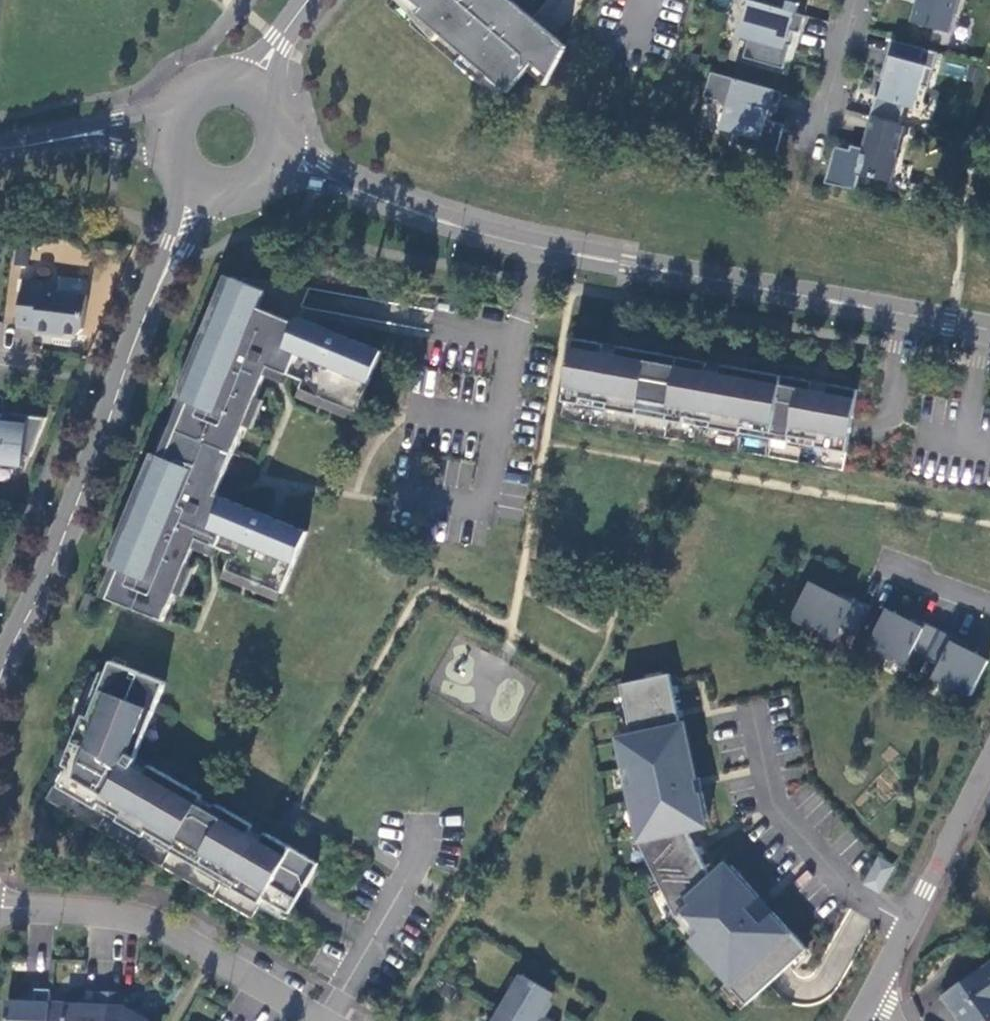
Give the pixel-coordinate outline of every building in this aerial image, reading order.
[(513,0),(414,0),(423,8),(418,14),(509,93),(533,64),(551,79),(567,47),(513,0)] [(801,34),(806,15),(750,0),(740,35),(751,37),(744,58),(785,69),(792,44),(788,44),(792,31),(801,34)] [(913,22),(951,32),(955,15),(962,17),(966,0),(919,0),(913,22)] [(930,88),(940,53),(893,40),(888,57),(892,57),(880,99),(916,110),(923,86),(930,88)] [(778,114),(783,92),(713,73),(705,97),(720,101),(729,112),(723,129),(741,135),(739,145),(778,155),(787,124),(768,119),(770,111),(778,114)] [(900,157),(908,127),(872,117),(867,134),(869,134),(865,149),(853,146),(851,151),(837,146),(827,183),(858,190),(862,176),(895,183),(902,158),(900,157)] [(306,531),(216,493),(268,366),(304,380),(300,389),(359,413),(383,353),(300,317),(297,323),(260,308),(267,292),(234,278),(186,398),(193,400),(170,455),(163,452),(116,568),(123,571),(110,600),(164,620),(197,539),(231,552),(225,569),(280,593),(306,531)] [(85,330),(89,296),(43,290),(44,282),(25,280),(19,326),(37,328),(37,333),(56,335),(56,332),(79,335),(85,330)] [(615,351),(576,344),(568,402),(583,405),(584,399),(610,404),(609,410),(640,415),(642,400),(672,405),(669,421),(686,424),(687,418),(713,423),(712,429),(743,434),(744,428),(773,434),(773,440),(791,443),(792,437),(819,442),(818,448),(848,453),(860,390),(615,351)] [(584,399),(583,405),(609,410),(610,404),(584,399)] [(642,400),(640,415),(669,421),(672,405),(642,400)] [(20,456),(27,456),(48,419),(8,414),(7,424),(0,423),(0,463),(19,466),(20,456)] [(687,418),(686,424),(712,429),(713,423),(687,418)] [(744,428),(743,434),(773,440),(773,434),(744,428)] [(792,437),(791,443),(818,448),(819,442),(792,437)] [(818,586),(801,620),(841,638),(846,628),(858,634),(872,606),(843,592),(841,598),(818,586)] [(98,598),(88,594),(81,611),(92,615),(98,598)] [(887,610),(870,645),(910,663),(915,652),(928,658),(942,630),(912,616),(909,622),(887,610)] [(973,695),(989,661),(968,650),(971,644),(942,630),(928,658),(940,664),(935,675),(973,695)] [(146,836),(149,831),(239,883),(236,888),(263,904),(266,899),(292,914),(304,893),(321,864),(218,804),(216,808),(203,800),(205,796),(138,758),(167,683),(113,661),(106,679),(91,717),(85,715),(66,765),(70,767),(59,786),(98,809),(101,804),(122,815),(119,821),(146,836)] [(671,674),(623,685),(634,740),(625,742),(630,767),(622,769),(631,809),(639,808),(645,836),(637,837),(678,917),(684,911),(703,931),(697,936),(706,947),(701,952),(749,1005),(777,979),(810,949),(776,912),(772,915),(758,900),(761,897),(733,865),(715,881),(686,827),(711,821),(701,778),(694,780),(671,674)] [(101,677),(85,715),(91,717),(106,679),(101,677)] [(218,804),(205,796),(203,800),(216,808),(218,804)] [(101,804),(98,809),(119,821),(122,815),(101,804)] [(149,831),(146,836),(236,888),(239,883),(149,831)] [(867,884),(881,891),(894,866),(880,859),(867,884)] [(266,899),(263,904),(289,919),(292,914),(266,899)] [(989,1020),(983,1008),(989,1003),(989,960),(942,992),(961,1020),(989,1020)] [(524,1020),(553,1020),(542,1015),(555,994),(523,975),(515,989),(508,990),(510,997),(504,1009),(524,1020)] [(52,989),(37,989),(37,1003),(27,1003),(22,997),(17,1002),(9,1002),(8,1020),(51,1020),(52,989)] [(111,992),(97,992),(96,1006),(86,1005),(82,1000),(76,1005),(67,1004),(66,1020),(110,1020),(111,992)] [(111,992),(110,1020),(150,1020),(148,1014),(141,1016),(126,1007),(127,993),(111,992)] [(504,1009),(497,1020),(524,1020),(504,1009)]
